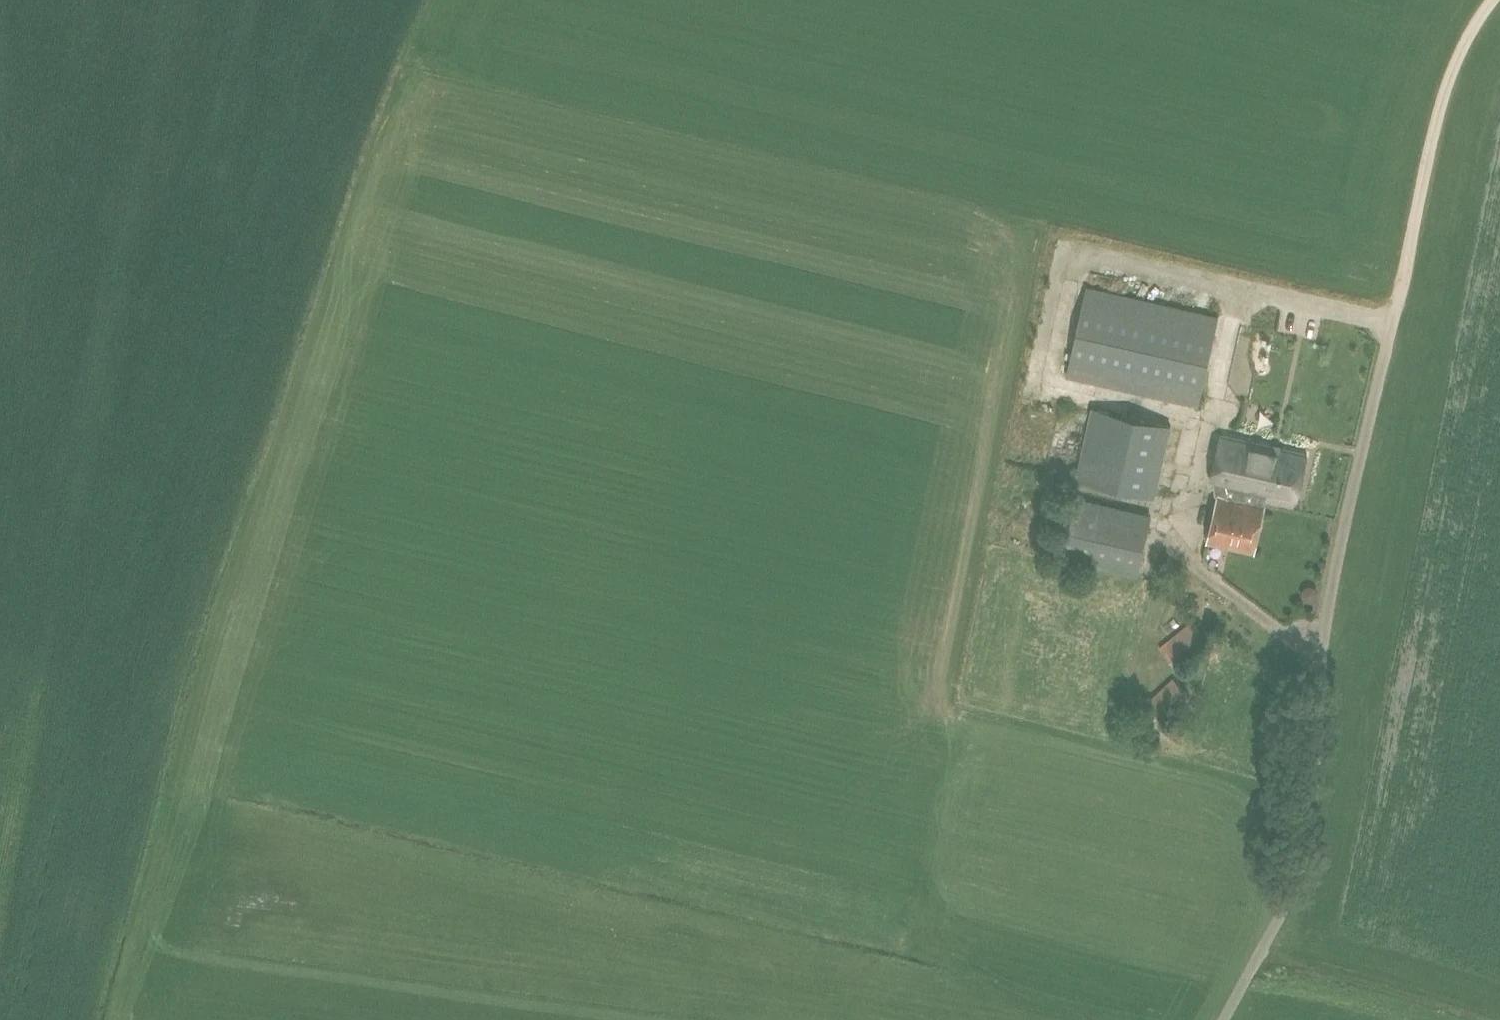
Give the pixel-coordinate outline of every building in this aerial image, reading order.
[(1200,405),(1220,317),(1089,288),(1069,376),(1200,405)] [(1077,478),(1157,496),(1172,425),(1093,408),(1077,478)] [(1212,480),(1223,483),(1268,494),(1296,501),(1307,453),(1222,434),(1212,480)] [(1223,483),(1209,543),(1254,553),(1268,494),(1223,483)] [(1139,573),(1151,514),(1072,498),(1060,557),(1139,573)] [(1160,647),(1176,666),(1207,641),(1191,622),(1160,647)] [(1144,705),(1163,724),(1191,697),(1174,677),(1144,705)]
